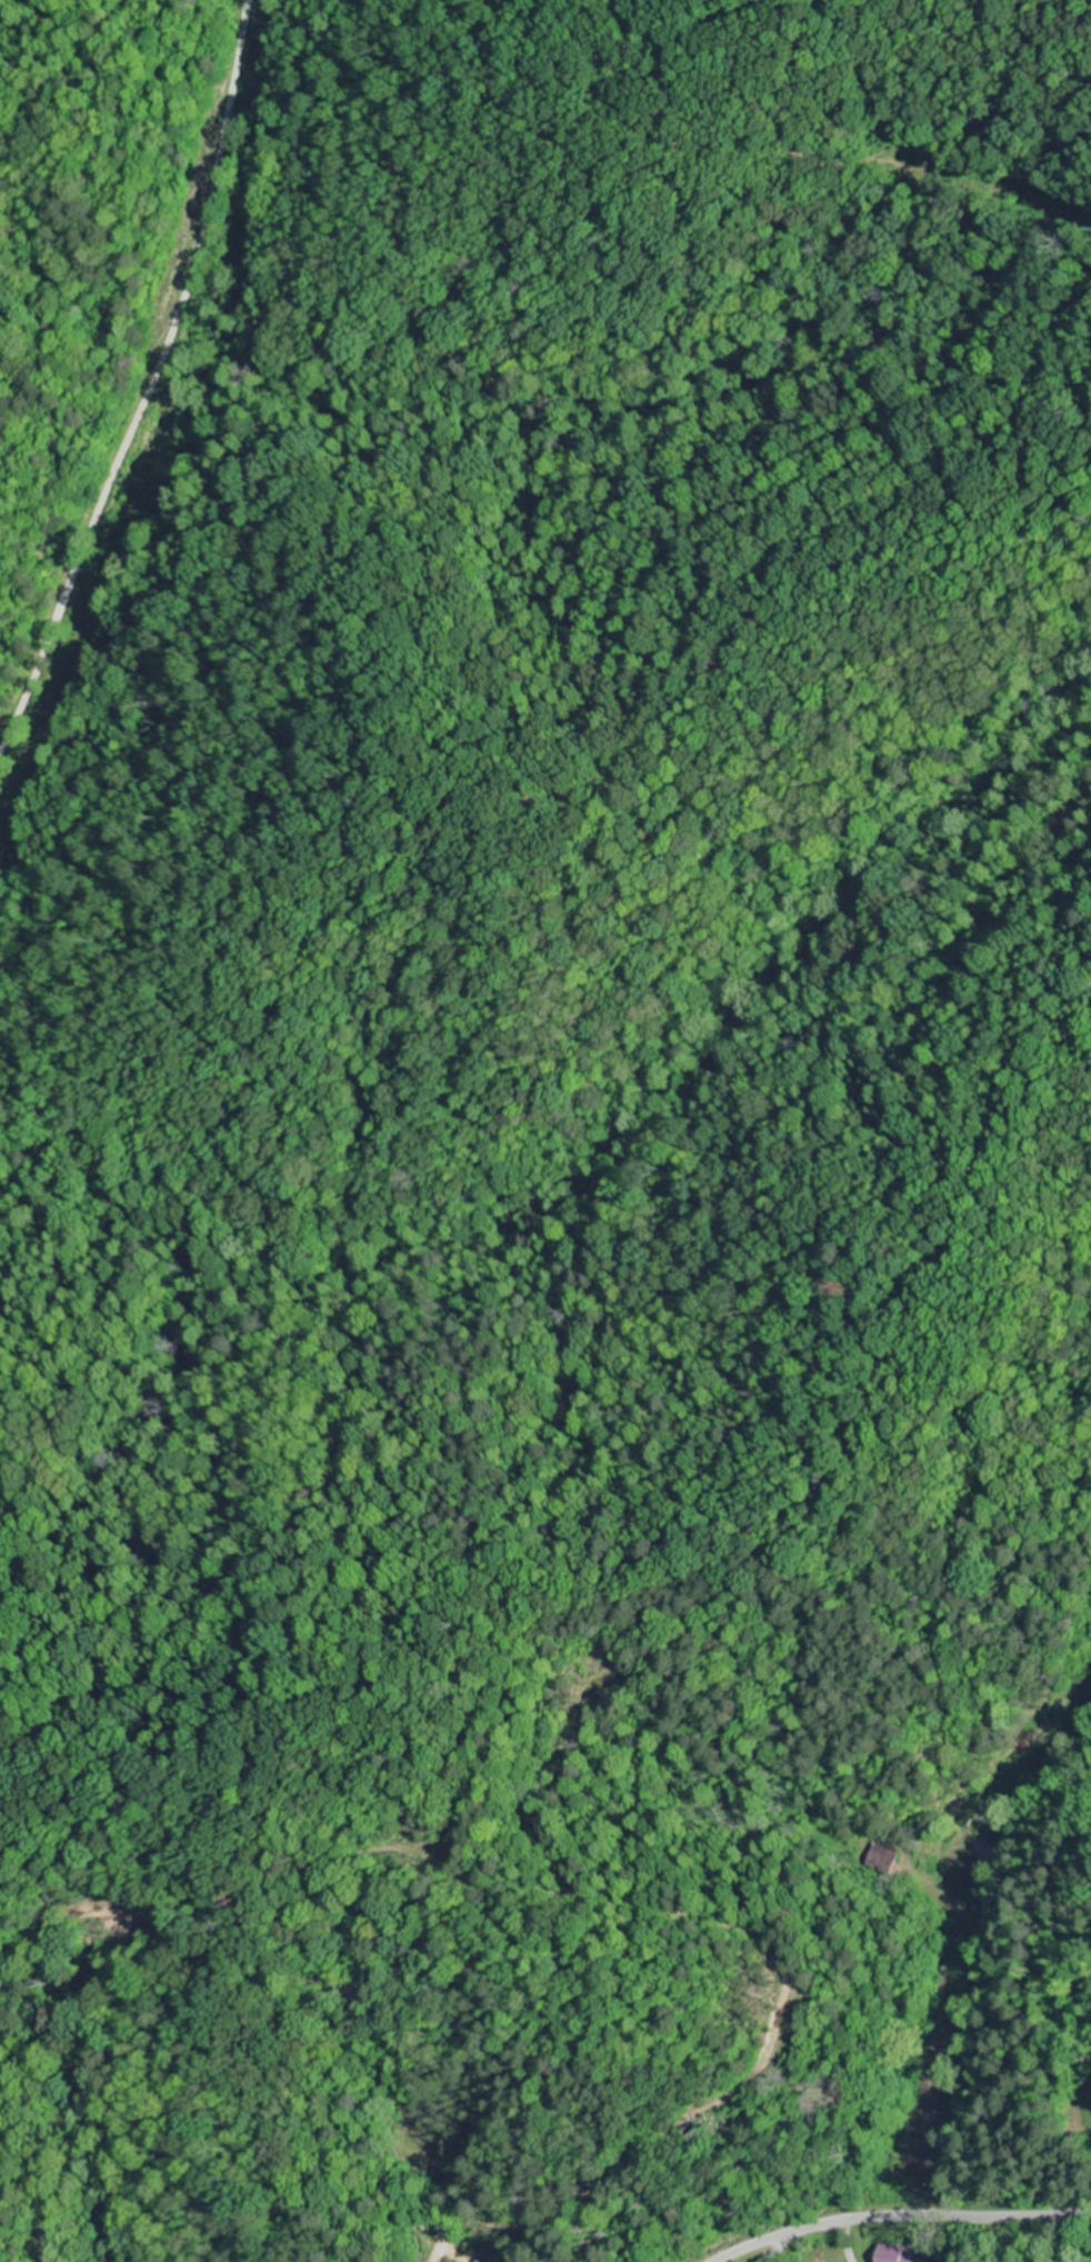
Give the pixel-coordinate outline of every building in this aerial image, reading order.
[(868,1866),(892,1876),(901,1851),(877,1842),(868,1866)] [(920,2256),(907,2253),(909,2249),(886,2244),(881,2261),(919,2261),(920,2256)]
